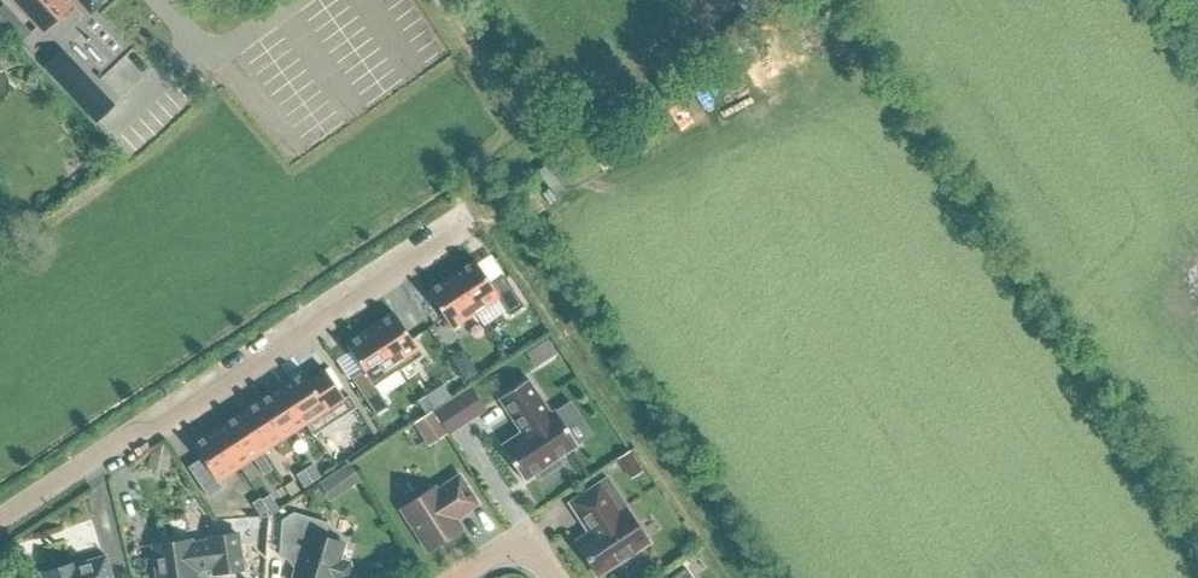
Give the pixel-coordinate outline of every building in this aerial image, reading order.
[(39,31),(69,3),(66,0),(11,0),(39,31)] [(110,108),(83,80),(69,93),(96,121),(110,108)] [(474,259),(450,275),(475,312),(498,296),(474,259)] [(450,275),(426,291),(451,328),(475,312),(450,275)] [(393,312),(370,328),(394,365),(418,350),(393,312)] [(370,328),(346,344),(370,381),(394,365),(370,328)] [(302,372),(281,387),(305,424),(327,409),(302,372)] [(500,445),(523,480),(539,470),(543,476),(562,464),(558,458),(577,445),(554,409),(550,412),(528,378),(498,398),(521,432),(500,445)] [(281,387),(259,401),(283,438),(305,424),(281,387)] [(426,395),(418,399),(426,412),(434,407),(426,395)] [(440,411),(455,431),(470,419),(454,399),(440,411)] [(259,401),(237,415),(261,452),(283,438),(259,401)] [(446,434),(431,410),(412,422),(427,446),(446,434)] [(237,415),(215,430),(240,467),(261,452),(237,415)] [(193,445),(217,482),(240,467),(215,430),(193,445)] [(629,479),(642,470),(628,450),(616,458),(629,479)] [(471,484),(493,468),(487,459),(464,475),(471,484)] [(312,481),(320,476),(312,464),(304,469),(312,481)] [(304,486),(312,481),(304,469),(300,471),(296,474),(304,486)] [(476,503),(459,476),(435,491),(433,487),(402,507),(429,549),(460,529),(451,515),(457,511),(459,514),(476,503)] [(607,477),(567,503),(586,532),(572,541),(596,577),(650,542),(607,477)] [(270,494),(262,499),(269,511),(278,506),(270,494)] [(260,515),(268,509),(262,499),(260,497),(252,502),(260,515)] [(282,520),(279,555),(298,561),(293,577),(346,577),(351,574),(348,563),(338,560),(343,543),(324,537),(328,523),(293,513),(282,520)] [(236,533),(209,537),(209,540),(190,543),(190,539),(153,544),(158,577),(195,577),(194,569),(213,566),(214,573),(241,569),(236,533)] [(40,572),(41,577),(112,577),(105,555),(76,564),(76,562),(40,572)] [(676,568),(683,577),(696,577),(703,574),(692,558),(676,568)]
